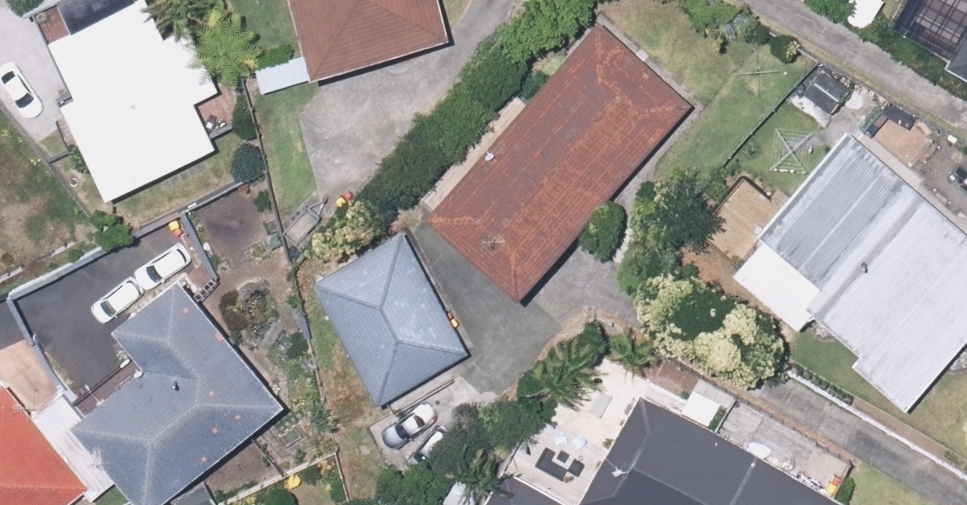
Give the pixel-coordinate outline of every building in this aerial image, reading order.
[(94,84),(80,90),(122,188),(136,182),(226,144),(205,95),(228,85),(200,19),(176,29),(164,0),(133,0),(70,27),(94,84)] [(314,22),(301,25),(309,59),(322,56),(324,62),(462,29),(455,0),(295,0),(299,16),(312,13),(314,22)] [(606,13),(440,204),(536,287),(701,95),(606,13)] [(950,60),(966,69),(966,30),(950,60)] [(812,317),(825,302),(857,330),(849,339),(919,401),(966,346),(966,197),(946,179),(937,189),(909,164),(940,130),(890,86),(860,121),(780,211),(748,183),(709,227),(812,317)] [(421,224),(318,276),(377,393),(480,341),(421,224)] [(197,259),(133,309),(163,346),(87,405),(159,497),(298,388),(197,259)] [(852,491),(573,336),(512,447),(520,451),(490,504),(845,504),(852,491)] [(96,479),(14,372),(0,383),(0,504),(63,504),(96,479)]
